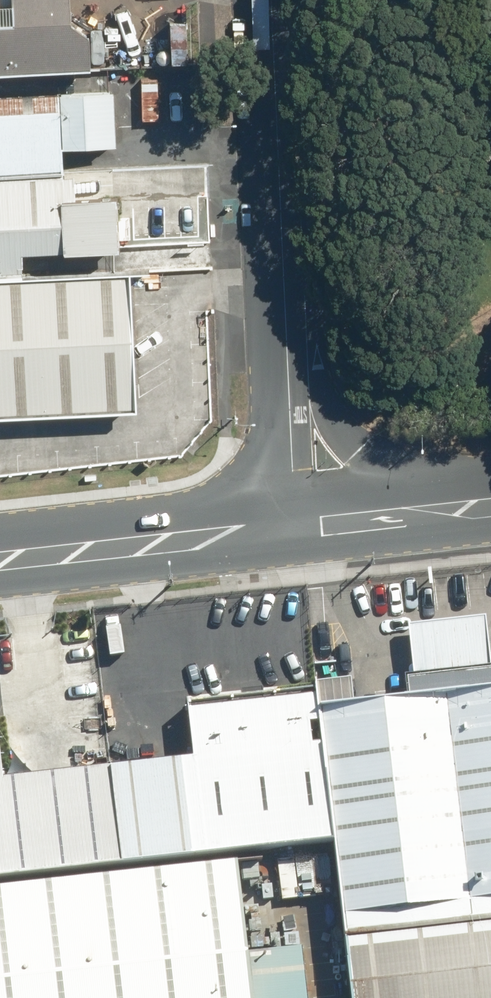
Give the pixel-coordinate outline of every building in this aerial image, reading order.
[(98,62),(99,27),(79,10),(78,0),(0,0),(0,66),(98,62)] [(117,83),(63,86),(66,141),(120,139),(117,83)] [(67,167),(66,141),(63,86),(0,89),(0,170),(67,167)] [(0,170),(0,272),(25,271),(24,247),(126,243),(123,190),(80,193),(78,166),(67,167),(0,170)] [(0,272),(0,411),(142,404),(135,265),(25,271),(0,272)] [(450,693),(470,901),(490,899),(490,689),(450,693)] [(330,849),(315,692),(189,705),(195,762),(4,781),(0,745),(0,882),(330,849)] [(344,913),(470,901),(450,693),(323,705),(344,913)] [(0,887),(0,997),(306,997),(301,947),(250,952),(241,863),(0,887)] [(346,934),(353,997),(490,997),(490,920),(346,934)]
